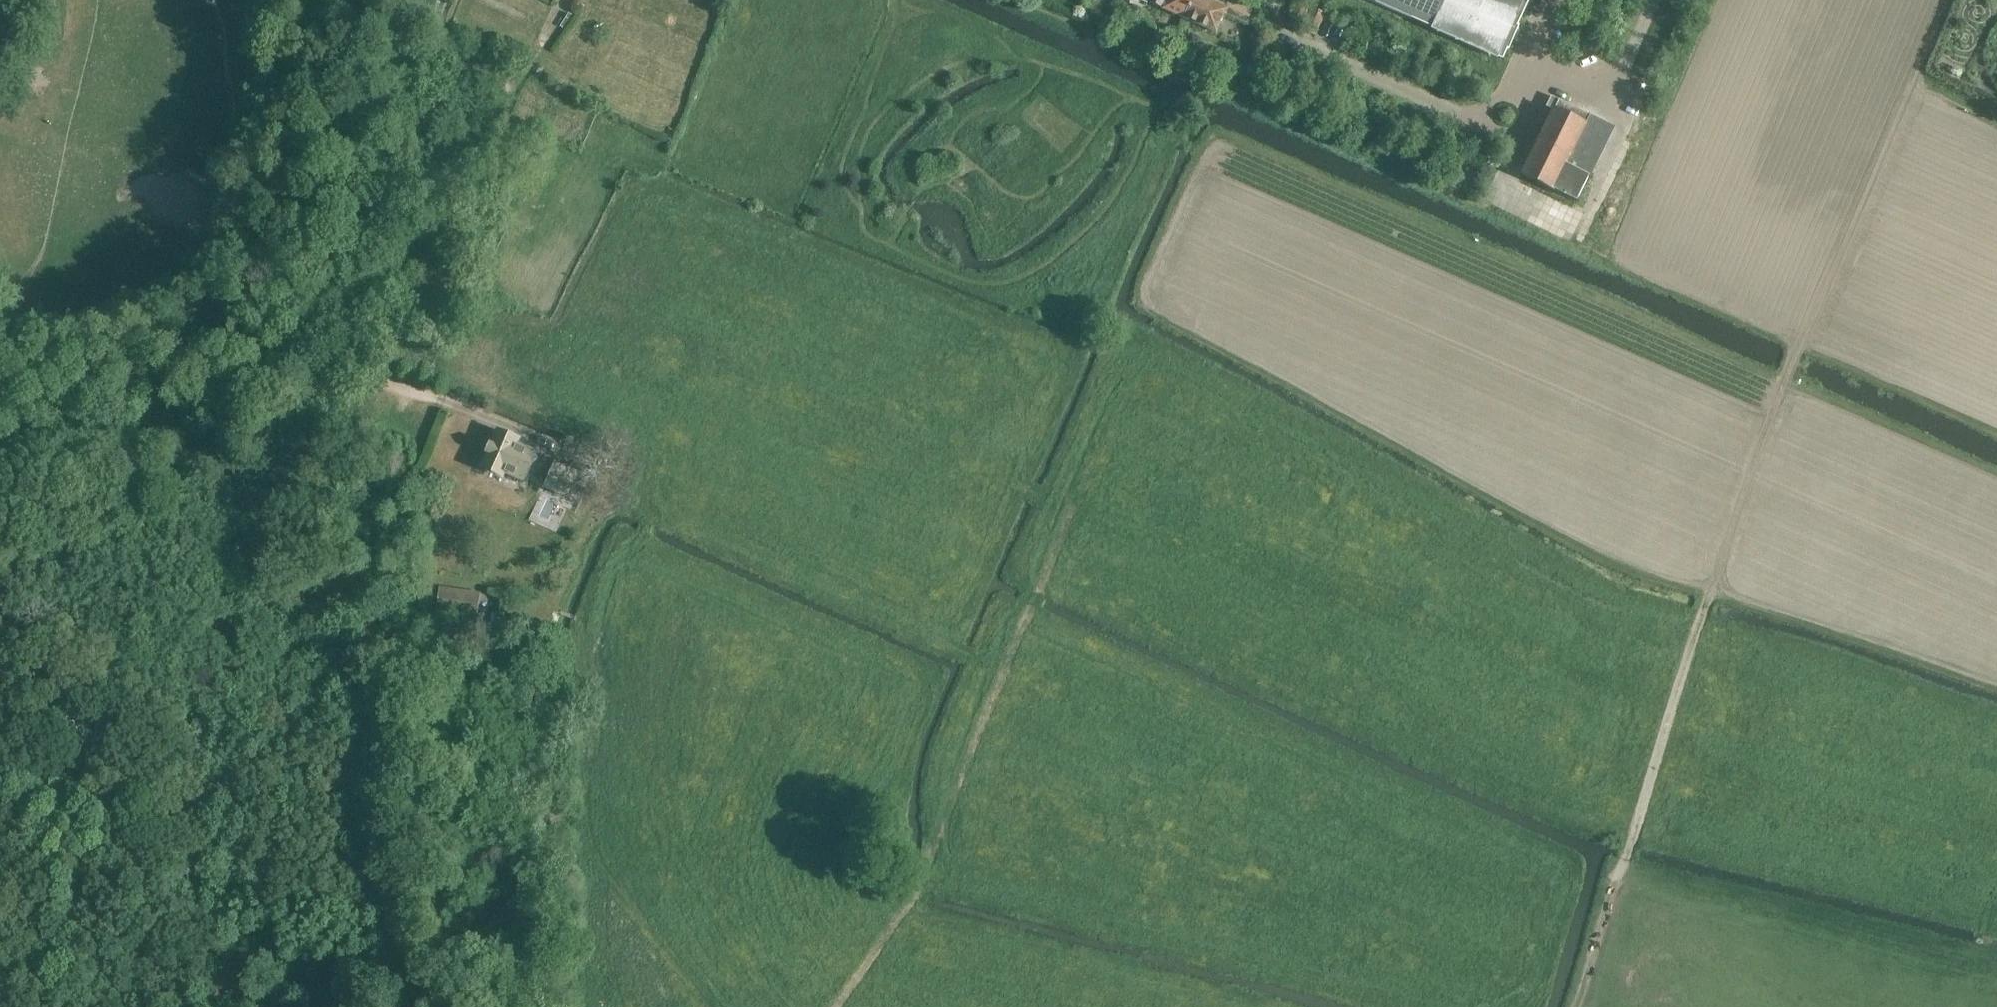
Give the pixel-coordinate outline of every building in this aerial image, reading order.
[(1156,5),(1186,18),(1194,0),(1158,0),(1156,5)] [(1218,31),(1226,12),(1247,21),(1253,7),(1237,0),(1194,0),(1186,18),(1216,32),(1218,31)] [(1502,58),(1528,0),(1372,0),(1502,58)] [(1304,19),(1309,8),(1298,2),(1293,14),(1304,19)] [(1325,13),(1314,7),(1302,31),(1313,37),(1325,13)] [(1552,109),(1544,125),(1520,174),(1554,191),(1554,190),(1576,200),(1589,175),(1591,176),(1615,126),(1551,95),(1546,106),(1552,109)] [(520,439),(499,429),(490,449),(483,467),(504,476),(505,471),(525,480),(537,452),(518,443),(520,439)] [(564,496),(575,470),(555,462),(544,487),(564,496)] [(440,586),(436,610),(478,616),(481,592),(440,586)]
